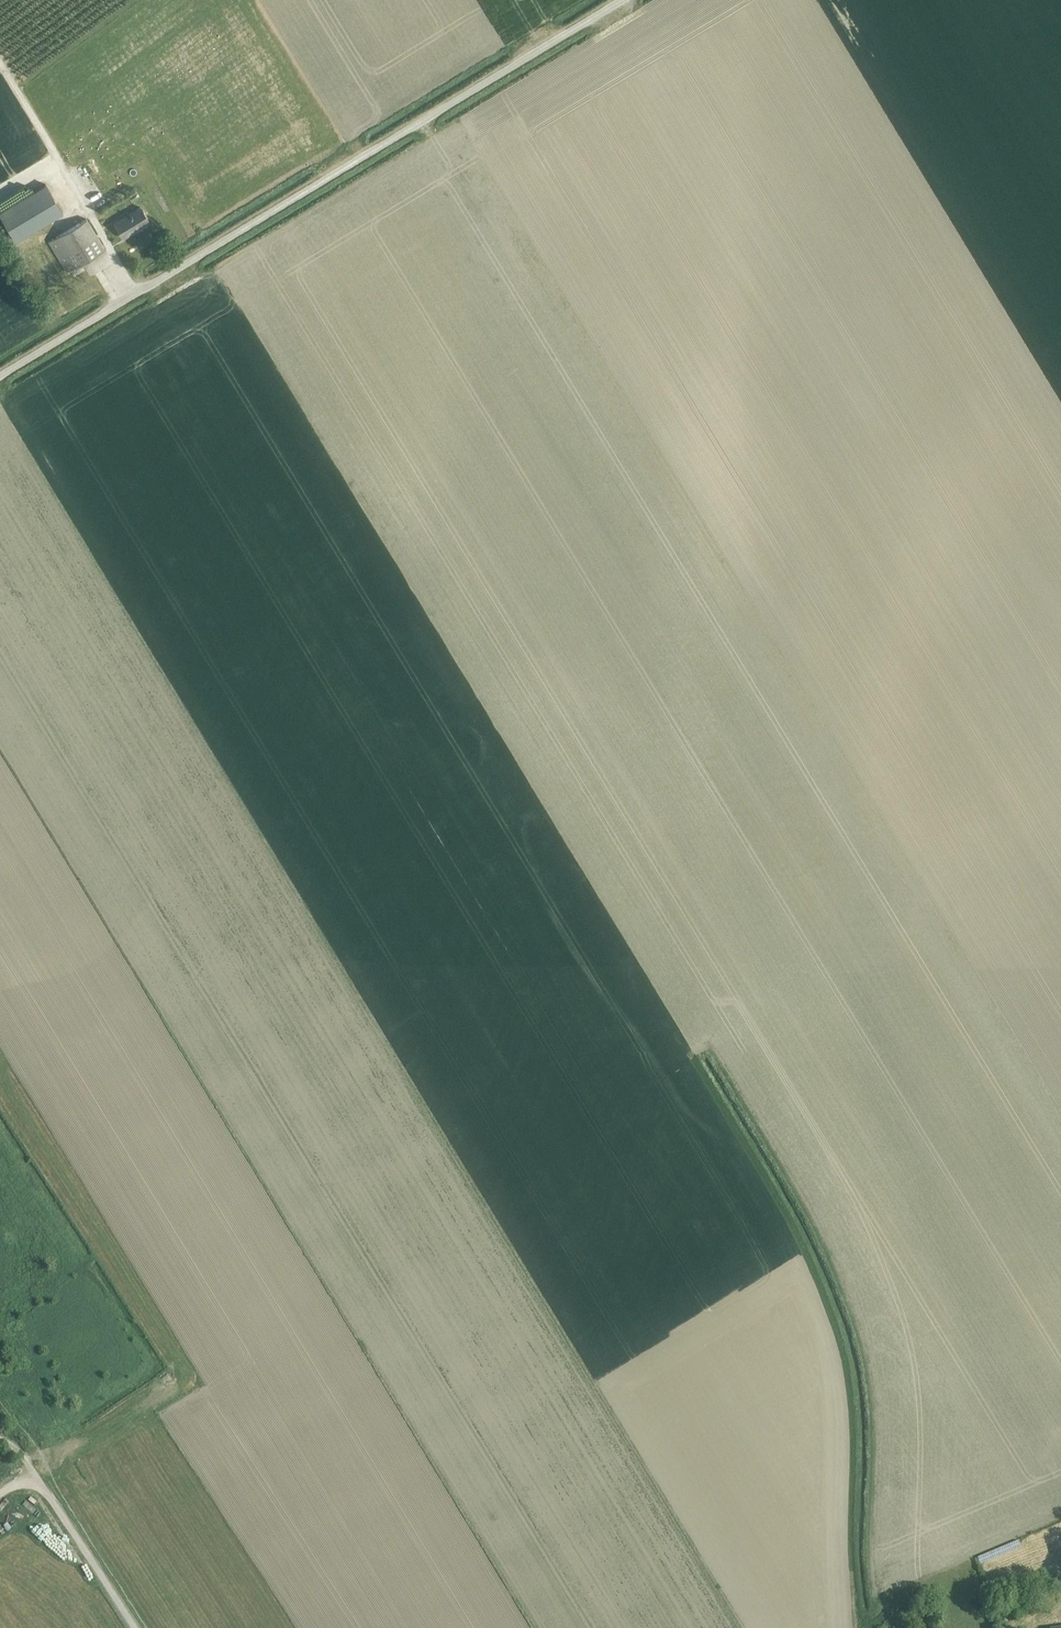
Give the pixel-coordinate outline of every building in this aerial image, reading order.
[(63,212),(45,183),(0,211),(0,216),(15,241),(63,212)] [(123,237),(148,222),(140,207),(114,222),(123,237)] [(66,271),(104,248),(85,218),(48,241),(66,271)]
